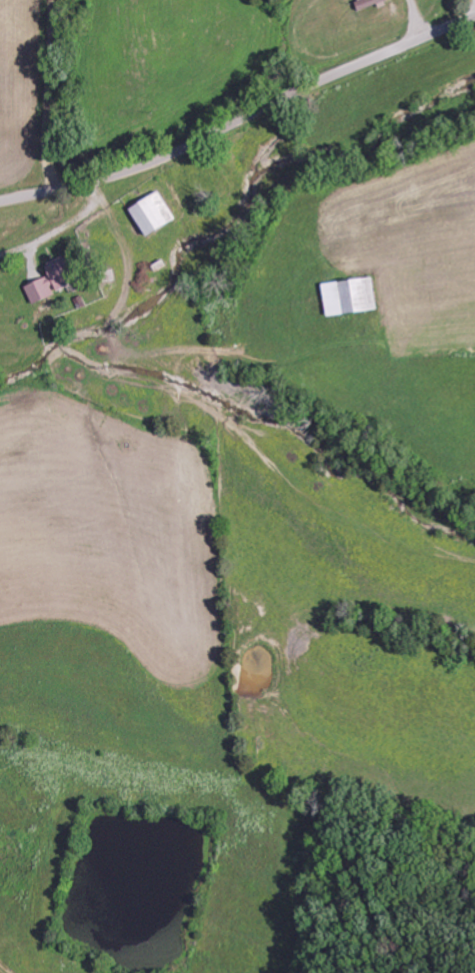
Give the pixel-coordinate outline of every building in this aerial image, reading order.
[(352,1),(355,10),(381,0),(354,0),(352,1)] [(127,205),(140,234),(171,220),(158,191),(127,205)] [(22,285),(30,303),(55,292),(54,290),(72,281),(62,258),(42,267),(48,278),(33,285),(32,281),(22,285)] [(323,315),(374,309),(370,276),(320,282),(323,315)]
